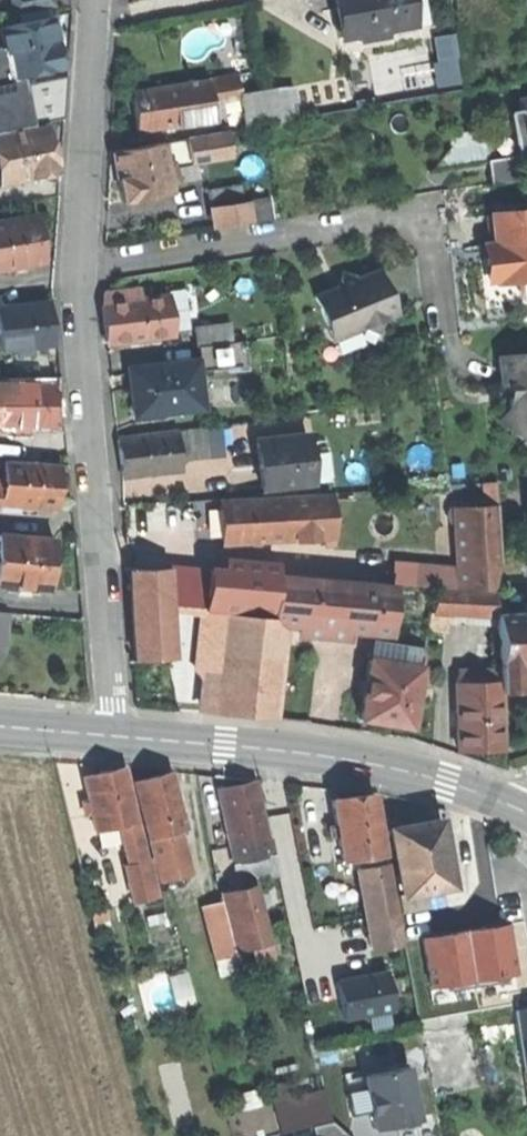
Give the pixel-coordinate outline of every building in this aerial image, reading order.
[(16,13),(54,4),(53,0),(13,0),(16,13)] [(344,38),(372,33),(371,28),(386,25),(387,30),(411,26),(406,0),(337,0),(340,17),(344,38)] [(411,26),(424,23),(420,0),(406,0),(411,26)] [(11,70),(13,78),(63,68),(57,43),(52,19),(3,29),(11,70)] [(432,34),(438,84),(461,82),(455,31),(432,34)] [(3,80),(13,78),(11,70),(1,72),(3,80)] [(210,81),(213,96),(240,92),(238,76),(210,81)] [(200,83),(188,85),(194,123),(213,120),(211,104),(204,105),(200,83)] [(136,114),(138,132),(194,123),(188,85),(132,93),(136,114)] [(260,90),(260,92),(266,123),(299,117),(294,90),(276,94),(275,87),(260,90)] [(240,96),(246,127),(266,123),(260,92),(240,96)] [(525,136),(521,110),(511,112),(513,125),(518,155),(526,154),(526,138),(525,136)] [(2,181),(55,171),(51,150),(46,124),(0,133),(0,169),(2,181)] [(489,167),(519,162),(518,155),(513,125),(483,130),(488,162),(489,167)] [(432,171),(488,162),(483,130),(449,136),(451,146),(432,171)] [(228,133),(186,139),(190,159),(231,152),(228,133)] [(186,139),(162,143),(165,163),(172,162),(190,159),(186,139)] [(119,180),(122,200),(170,193),(168,179),(165,163),(162,143),(114,151),(119,180)] [(175,178),(172,162),(165,163),(168,179),(175,178)] [(522,178),(519,162),(489,167),(492,183),(522,178)] [(211,189),(214,206),(244,202),(241,185),(211,189)] [(214,206),(217,227),(252,221),(248,201),(244,202),(214,206)] [(260,208),(262,220),(272,218),(269,206),(260,208)] [(495,215),(498,244),(491,245),(487,245),(489,263),(491,281),(502,279),(503,283),(526,280),(526,211),(495,215)] [(488,216),(491,245),(498,244),(495,215),(488,216)] [(46,266),(43,243),(39,221),(0,228),(0,274),(46,266)] [(316,297),(334,340),(364,328),(381,335),(388,317),(398,313),(380,270),(353,282),(342,272),(340,287),(328,292),(316,297)] [(167,288),(168,297),(169,297),(171,309),(198,306),(196,284),(167,288)] [(122,290),(124,302),(141,300),(140,288),(122,290)] [(106,324),(108,342),(174,334),(171,309),(169,297),(168,297),(141,300),(124,302),(103,305),(106,324)] [(53,350),(51,328),(49,307),(0,312),(0,355),(53,350)] [(196,327),(199,345),(232,341),(230,322),(196,327)] [(199,345),(202,370),(248,364),(245,339),(232,341),(199,345)] [(499,356),(501,371),(502,386),(513,385),(514,395),(508,402),(509,408),(499,422),(523,439),(526,434),(526,353),(499,356)] [(132,393),(135,415),(203,407),(197,360),(129,369),(132,393)] [(54,431),(54,409),(54,388),(0,388),(0,431),(54,431)] [(207,428),(179,431),(182,459),(210,456),(207,428)] [(121,459),(123,476),(183,469),(182,459),(179,431),(119,438),(121,459)] [(260,463),(263,488),(313,482),(309,442),(308,436),(258,441),(260,463)] [(328,440),(309,442),(313,482),(332,480),(328,440)] [(2,507),(57,511),(58,492),(60,470),(5,466),(3,483),(2,507)] [(485,482),(486,507),(499,506),(498,482),(485,482)] [(318,497),(283,499),(285,539),(316,538),(318,497)] [(333,497),(318,497),(316,538),(325,537),(335,537),(333,497)] [(221,521),(222,543),(285,539),(283,499),(220,502),(221,521)] [(460,589),(495,591),(501,562),(499,506),(486,507),(477,507),(469,507),(464,503),(459,503),(454,504),(451,507),(449,512),(449,518),(452,522),(456,523),(459,567),(460,589)] [(335,546),(335,537),(325,537),(325,547),(335,546)] [(0,538),(0,590),(51,594),(53,568),(55,542),(0,538)] [(415,586),(460,589),(459,567),(416,565),(415,586)] [(164,568),(131,570),(135,636),(168,634),(165,590),(164,568)] [(165,590),(222,602),(224,580),(164,568),(165,590)] [(222,602),(221,611),(273,615),(276,574),(225,569),(224,580),(222,602)] [(275,619),(274,622),(286,623),(302,625),(301,632),(349,636),(350,628),(389,631),(393,587),(278,577),(275,619)] [(434,611),(456,613),(457,591),(436,590),(434,611)] [(455,621),(498,623),(497,615),(495,615),(494,593),(457,591),(456,613),(455,621)] [(499,669),(500,682),(500,691),(526,690),(526,612),(525,612),(497,613),(497,615),(498,623),(499,669)] [(196,663),(220,665),(224,615),(201,613),(196,663)] [(261,618),(224,615),(220,665),(257,668),(261,618)] [(275,619),(261,618),(257,668),(252,714),(275,716),(286,623),(274,622),(275,619)] [(169,657),(168,634),(135,636),(136,659),(169,657)] [(24,635),(23,645),(42,647),(43,637),(24,635)] [(14,701),(37,703),(42,647),(23,645),(0,643),(0,700),(14,701)] [(387,722),(413,726),(421,666),(403,663),(404,651),(383,649),(382,661),(371,659),(363,719),(387,722)] [(425,654),(404,651),(403,663),(421,666),(423,666),(425,654)] [(201,710),(252,714),(257,668),(220,665),(203,685),(201,710)] [(462,671),(459,684),(500,682),(499,669),(462,671)] [(484,749),(502,748),(500,691),(500,682),(459,684),(461,750),(484,749)] [(97,831),(122,826),(138,822),(125,767),(103,772),(84,777),(97,831)] [(150,778),(134,782),(150,839),(179,831),(186,829),(171,772),(150,778)] [(235,785),(218,789),(230,848),(242,845),(268,840),(255,781),(235,785)] [(342,861),(358,859),(384,854),(373,794),(351,798),(332,801),(342,861)] [(415,826),(390,831),(403,897),(420,894),(435,891),(453,887),(440,821),(415,826)] [(122,826),(131,865),(147,861),(138,822),(122,826)] [(190,870),(179,831),(150,839),(160,878),(190,870)] [(272,839),(268,840),(242,845),(246,861),(275,855),(272,839)] [(360,870),(363,869),(386,865),(384,854),(358,859),(360,870)] [(131,865),(126,866),(131,887),(155,882),(150,860),(147,861),(131,865)] [(363,869),(371,917),(397,913),(388,865),(386,865),(363,869)] [(159,897),(155,882),(131,887),(135,902),(159,897)] [(437,903),(435,891),(420,894),(422,906),(437,903)] [(231,938),(235,951),(253,946),(240,892),(221,897),(223,904),(231,938)] [(213,942),(231,938),(223,904),(205,908),(213,942)] [(526,985),(526,930),(523,908),(499,912),(444,922),(452,966),(442,968),(447,1000),(526,985)] [(383,948),(387,967),(406,964),(397,913),(371,917),(377,949),(383,948)] [(411,974),(415,973),(442,968),(452,966),(444,922),(403,929),(411,974)] [(377,949),(380,969),(387,967),(383,948),(377,949)] [(341,976),(347,1012),(374,1007),(412,1000),(406,964),(387,967),(380,969),(341,976)] [(448,1001),(447,1000),(442,968),(415,973),(435,1081),(461,1076),(453,1032),(448,1001)] [(187,969),(141,981),(150,1017),(196,1005),(187,969)] [(325,1016),(347,1012),(341,976),(318,980),(325,1016)] [(522,1023),(526,1022),(526,999),(519,1000),(522,1023)] [(451,1001),(448,1001),(453,1032),(457,1032),(451,1001)] [(376,1020),(374,1007),(347,1012),(349,1025),(376,1020)] [(364,1073),(376,1128),(399,1123),(402,1135),(427,1135),(410,1063),(364,1073)] [(365,1070),(347,1072),(350,1112),(368,1111),(365,1070)] [(467,1110),(461,1076),(435,1081),(441,1115),(467,1110)] [(332,1121),(328,1084),(274,1091),(279,1127),(332,1121)]
